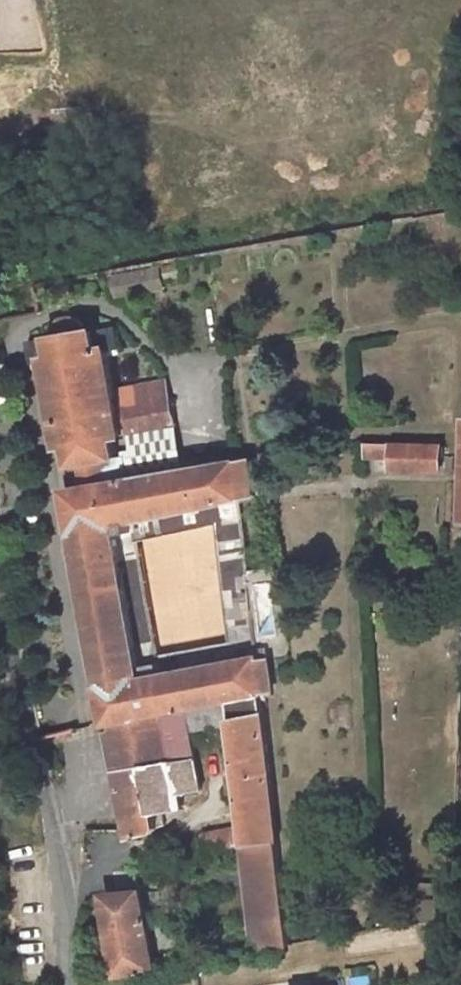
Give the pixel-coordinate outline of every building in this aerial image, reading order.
[(116,268),(118,291),(166,287),(164,264),(116,268)] [(56,340),(30,344),(34,367),(46,364),(60,449),(70,447),(73,465),(65,466),(71,494),(68,494),(130,841),(151,837),(157,828),(154,813),(182,809),(180,794),(201,791),(191,731),(230,728),(242,836),(229,838),(228,834),(200,838),(203,854),(243,848),(253,951),(285,946),(260,694),(272,693),(269,659),(256,661),(256,658),(156,672),(143,674),(140,659),(116,520),(239,500),(235,463),(124,482),(120,457),(112,458),(109,441),(118,440),(109,391),(113,391),(111,374),(105,376),(102,354),(116,352),(113,331),(82,336),(80,325),(74,321),(60,323),(54,331),(56,340)] [(165,399),(119,409),(124,435),(169,427),(165,399)] [(392,446),(364,446),(364,460),(391,460),(392,446)] [(440,447),(392,446),(391,460),(391,472),(439,473),(440,447)] [(241,518),(222,519),(225,573),(247,572),(241,518)] [(248,583),(232,584),(234,617),(252,616),(248,583)] [(154,657),(140,659),(143,674),(156,672),(154,657)] [(139,889),(102,894),(114,974),(152,968),(139,889)] [(176,951),(164,953),(166,966),(178,964),(176,951)]
